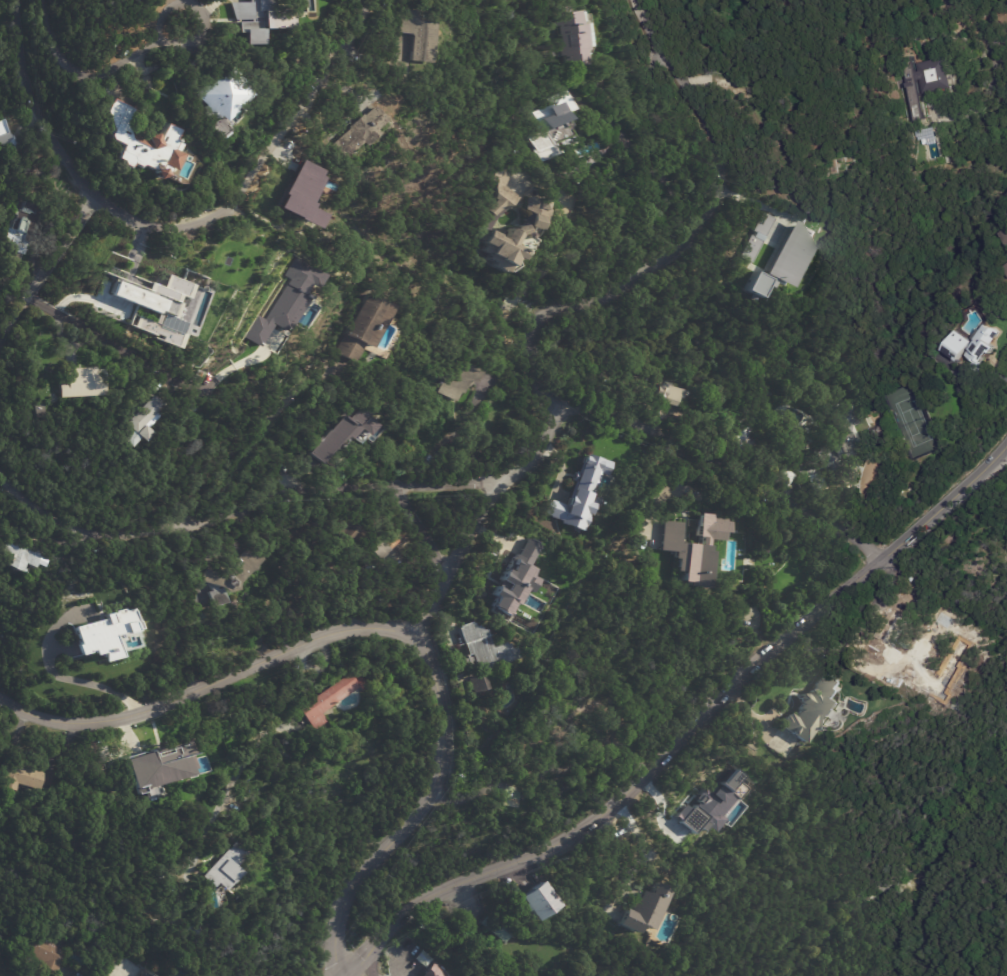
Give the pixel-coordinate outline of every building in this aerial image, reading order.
[(248,2),(248,0),(272,0),(272,10),(291,10),(291,28),(262,29),(261,22),(250,22),(250,19),(230,20),(230,3),(248,2)] [(585,15),(586,21),(583,22),(583,24),(586,23),(587,33),(591,32),(593,46),(590,47),(591,56),(588,56),(589,64),(572,67),(570,55),(566,56),(565,46),(567,45),(565,35),(563,27),(564,27),(564,25),(560,26),(557,8),(572,5),(573,11),(581,10),(581,12),(585,11),(585,15)] [(432,21),(437,21),(432,63),(411,61),(414,36),(413,34),(401,32),(403,16),(408,17),(409,9),(422,10),(421,20),(432,21)] [(243,34),(243,31),(261,30),(261,38),(264,38),(264,43),(261,43),(261,47),(244,47),(243,34)] [(927,40),(928,45),(919,48),(918,42),(927,40)] [(562,56),(563,56),(553,63),(547,53),(556,47),(562,56)] [(952,67),(956,88),(926,95),(923,80),(920,81),(918,73),(921,72),(919,64),(950,58),(952,67)] [(244,98),(222,122),(216,117),(215,118),(225,130),(223,132),(225,134),(219,139),(217,137),(215,138),(204,126),(212,120),(200,109),(203,105),(193,95),(203,84),(206,86),(215,76),(216,78),(221,73),(223,75),(228,69),(251,90),(244,98)] [(927,118),(917,121),(909,84),(920,82),(927,118)] [(545,161),(541,163),(528,137),(544,129),(536,113),(552,105),(549,99),(566,91),(575,110),(566,114),(569,120),(568,120),(571,126),(566,129),(567,131),(571,129),(572,132),(576,140),(558,149),(560,154),(545,161)] [(115,98),(133,107),(126,119),(130,129),(148,137),(147,136),(158,132),(160,139),(164,131),(163,131),(168,123),(181,129),(177,137),(179,142),(182,142),(185,152),(175,170),(171,168),(167,175),(154,179),(152,170),(146,167),(145,166),(144,167),(140,168),(135,165),(134,166),(133,165),(132,166),(133,167),(130,168),(130,167),(129,167),(128,168),(124,166),(125,165),(124,164),(123,164),(122,161),(118,158),(125,145),(124,144),(122,145),(113,140),(112,134),(114,129),(108,110),(112,102),(114,97),(115,98)] [(365,144),(364,143),(345,159),(333,145),(351,128),(350,127),(365,114),(366,115),(377,106),(389,120),(378,130),(382,133),(367,146),(365,144)] [(14,133),(7,135),(3,120),(0,121),(0,151),(0,152),(18,148),(14,133)] [(277,210),(314,227),(320,214),(307,208),(324,170),(300,159),(277,210)] [(515,171),(517,173),(510,186),(521,198),(499,219),(495,225),(490,223),(495,216),(490,211),(500,201),(499,199),(502,183),(496,180),(505,165),(515,171)] [(539,230),(539,231),(528,228),(524,225),(525,222),(523,221),(528,212),(525,210),(527,205),(526,204),(528,198),(530,199),(531,197),(540,200),(540,199),(549,201),(546,211),(548,211),(545,221),(542,220),(539,230)] [(5,246),(0,244),(0,241),(8,221),(9,221),(11,217),(9,216),(10,212),(12,213),(13,211),(16,212),(19,203),(20,203),(37,209),(19,256),(4,250),(5,246)] [(811,208),(809,214),(795,209),(797,204),(811,208)] [(771,217),(775,219),(765,238),(753,231),(764,213),(771,217)] [(811,230),(820,235),(791,290),(777,282),(772,290),(767,287),(771,278),(765,275),(794,221),(811,230)] [(517,237),(511,247),(522,253),(517,263),(513,261),(508,269),(507,269),(503,275),(491,268),(493,264),(487,261),(490,255),(483,252),(486,246),(484,244),(486,241),(481,239),(487,229),(499,236),(498,238),(503,241),(509,229),(511,230),(512,229),(523,226),(525,234),(517,237)] [(999,235),(1006,230),(1006,247),(1006,248),(999,235)] [(750,264),(739,258),(751,236),(762,242),(750,264)] [(764,278),(768,281),(759,298),(746,291),(755,274),(764,278)] [(178,345),(199,286),(167,275),(163,287),(150,282),(147,290),(116,279),(110,295),(137,305),(129,327),(178,345)] [(389,316),(371,350),(365,347),(357,363),(337,353),(355,318),(349,314),(356,300),(363,303),(367,295),(393,308),(389,316)] [(751,295),(757,298),(754,303),(748,300),(751,295)] [(994,356),(992,355),(981,371),(974,366),(976,363),(968,357),(971,353),(969,351),(960,364),(944,352),(959,333),(974,344),(986,326),(992,331),(997,330),(1002,334),(994,346),(998,350),(994,356)] [(483,371),(484,371),(477,384),(472,381),(464,395),(462,393),(457,402),(440,393),(460,358),(483,371)] [(59,399),(58,382),(67,382),(66,369),(96,368),(96,371),(105,370),(106,397),(59,399)] [(684,393),(684,394),(685,394),(684,398),(683,398),(682,400),(679,399),(676,408),(657,402),(657,399),(653,398),(656,388),(660,390),(662,385),(684,393)] [(155,397),(165,406),(144,427),(153,435),(144,444),(140,440),(132,449),(124,442),(130,436),(125,431),(129,427),(127,425),(155,396),(155,397)] [(380,425),(369,416),(372,413),(357,400),(304,459),(318,472),(360,426),(370,436),(380,425)] [(851,428),(850,429),(852,432),(847,434),(846,431),(839,434),(830,415),(852,405),(861,423),(851,428)] [(34,406),(43,406),(43,419),(34,419),(34,406)] [(749,427),(762,444),(747,455),(734,438),(749,427)] [(873,438),(871,431),(882,427),(885,434),(873,438)] [(847,434),(852,447),(850,448),(854,456),(849,458),(850,462),(838,466),(837,464),(805,477),(798,471),(801,470),(799,466),(817,459),(814,451),(824,447),(827,453),(832,451),(832,449),(829,450),(826,441),(837,436),(838,438),(847,434)] [(609,474),(608,476),(602,474),(594,495),(603,499),(598,512),(592,510),(584,532),(562,524),(563,522),(545,515),(551,500),(566,506),(569,499),(570,499),(576,483),(573,482),(577,472),(580,473),(587,455),(594,458),(594,457),(612,464),(609,474)] [(796,477),(789,489),(771,477),(779,466),(796,477)] [(729,530),(729,536),(724,535),(724,543),(709,542),(708,548),(709,549),(708,554),(711,554),(708,592),(688,590),(689,585),(683,584),(684,573),(677,573),(678,561),(675,560),(675,553),(661,552),(664,522),(682,524),(680,545),(700,547),(701,539),(697,539),(699,515),(713,516),(712,520),(726,521),(725,524),(730,524),(729,530)] [(355,550),(337,536),(349,519),(368,533),(355,550)] [(386,562),(370,548),(394,520),(410,534),(386,562)] [(660,549),(661,524),(653,523),(652,549),(660,549)] [(7,560),(0,557),(0,552),(5,543),(0,538),(0,532),(8,539),(9,536),(41,554),(32,571),(23,566),(18,576),(3,568),(7,560)] [(530,565),(540,544),(523,536),(494,596),(495,597),(490,607),(509,616),(523,588),(532,593),(539,579),(532,575),(535,568),(530,565)] [(213,607),(209,594),(213,593),(212,586),(204,584),(203,575),(208,570),(221,575),(237,560),(238,561),(250,549),(263,563),(237,588),(237,593),(227,595),(225,593),(227,605),(214,608),(213,607)] [(543,594),(541,597),(536,593),(530,600),(537,606),(528,617),(509,601),(539,563),(553,575),(547,583),(550,586),(543,594)] [(911,589),(920,594),(915,603),(918,605),(911,619),(908,617),(906,620),(909,621),(899,640),(907,645),(902,653),(870,636),(877,624),(880,626),(887,611),(890,613),(892,610),(889,608),(897,593),(904,597),(909,588),(911,589)] [(72,626),(78,655),(99,651),(101,661),(119,658),(115,634),(140,629),(135,607),(104,613),(106,619),(72,626)] [(474,624),(475,625),(476,624),(477,628),(481,627),(481,629),(484,629),(484,632),(487,631),(488,632),(489,634),(490,633),(495,648),(508,644),(509,645),(512,644),(513,650),(518,648),(521,659),(481,672),(479,666),(478,667),(474,655),(470,656),(471,657),(460,661),(455,648),(465,645),(460,629),(462,629),(461,627),(474,623),(474,624)] [(836,711),(823,730),(818,731),(814,728),(804,742),(780,725),(788,715),(788,716),(791,713),(797,717),(800,712),(799,711),(799,708),(802,703),(800,702),(799,698),(803,693),(807,692),(809,694),(812,689),(815,689),(816,686),(815,686),(821,677),(822,678),(827,671),(842,682),(838,687),(840,689),(839,690),(840,691),(835,698),(842,703),(836,711)] [(358,676),(360,675),(369,688),(363,693),(360,689),(322,715),(327,723),(314,732),(299,709),(351,674),(355,679),(358,676)] [(486,675),(491,690),(476,696),(471,680),(486,675)] [(190,760),(191,763),(189,764),(190,769),(171,774),(169,768),(160,769),(161,779),(149,781),(147,769),(135,770),(134,755),(148,754),(148,758),(155,757),(155,756),(169,753),(168,751),(172,750),(173,751),(175,751),(174,748),(188,746),(190,760)] [(11,796),(0,793),(0,769),(1,765),(6,767),(41,775),(36,794),(13,788),(11,796)] [(673,817),(691,834),(699,825),(710,834),(721,821),(728,827),(747,806),(738,798),(746,789),(737,781),(741,776),(729,766),(690,809),(684,804),(673,817)] [(509,785),(523,788),(521,804),(523,804),(521,813),(500,810),(502,801),(504,801),(506,785),(509,785)] [(225,892),(218,886),(214,890),(202,879),(236,843),(249,856),(236,870),(242,876),(226,893),(225,892)] [(542,881),(557,905),(533,921),(526,910),(524,911),(520,905),(522,904),(517,897),(542,881)] [(663,909),(651,933),(641,927),(638,934),(619,924),(627,909),(631,911),(636,900),(639,901),(644,891),(653,895),(659,882),(673,889),(663,909)] [(504,943),(480,923),(490,910),(514,930),(504,943)] [(596,922),(601,925),(598,933),(592,930),(596,922)] [(69,948),(56,973),(42,966),(43,963),(34,958),(31,966),(18,959),(34,929),(69,948)] [(419,961),(427,952),(435,959),(427,968),(419,961)] [(434,963),(449,975),(422,975),(434,963)]
